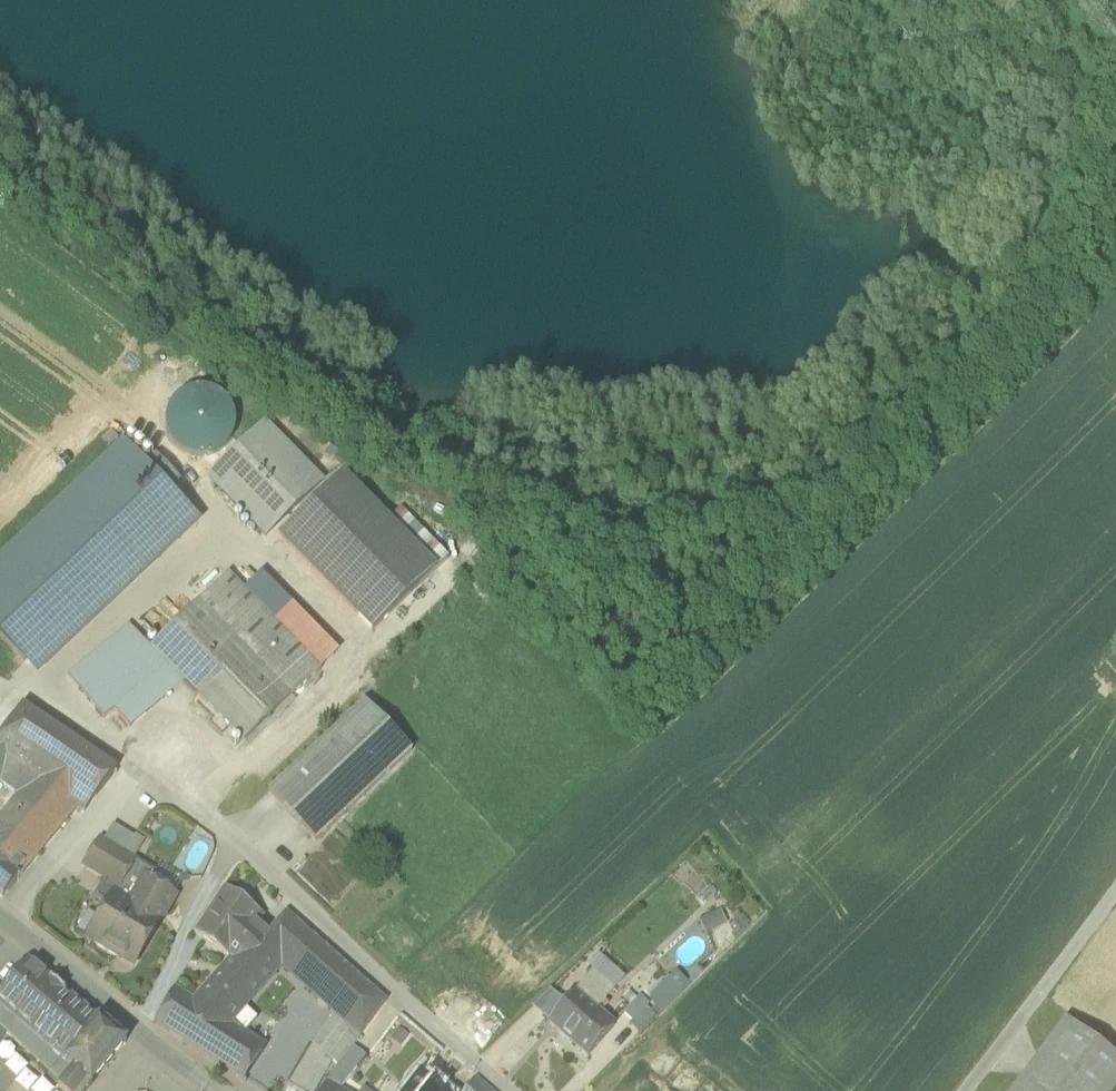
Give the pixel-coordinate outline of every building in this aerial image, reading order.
[(228,403),(204,391),(179,399),(166,422),(174,448),(197,460),(223,453),(236,429),(228,403)] [(322,484),(265,426),(209,481),(266,539),(322,484)] [(0,565),(0,641),(39,681),(200,526),(169,494),(179,484),(156,460),(145,470),(123,447),(0,565)] [(388,523),(343,477),(279,539),(372,635),(436,572),(425,562),(438,550),(400,512),(388,523)] [(243,748),(334,659),(258,580),(243,594),(227,578),(150,652),(129,630),(68,682),(104,725),(114,717),(129,734),(184,687),(243,748)] [(315,847),(412,754),(365,705),(268,798),(315,847)] [(77,812),(85,817),(116,775),(93,763),(23,712),(0,742),(0,760),(77,812)] [(0,760),(0,787),(18,799),(0,821),(0,868),(18,882),(77,812),(0,760)] [(103,845),(134,864),(144,847),(135,841),(134,842),(113,829),(103,845)] [(110,905),(135,865),(134,864),(103,845),(100,844),(84,871),(106,884),(96,900),(108,908),(110,905)] [(110,905),(154,931),(174,899),(147,883),(153,875),(135,865),(110,905)] [(18,882),(0,868),(0,898),(3,901),(18,882)] [(264,920),(224,891),(195,936),(233,964),(196,1007),(174,992),(156,1026),(243,1085),(265,1052),(244,1038),(258,1021),(245,1010),(282,968),(276,962),(287,948),(271,934),(270,935),(260,926),(264,920)] [(134,969),(156,932),(154,931),(110,905),(108,908),(88,942),(134,969)] [(722,911),(702,920),(707,933),(727,925),(722,911)] [(271,934),(287,948),(276,962),(282,968),(337,1017),(314,1048),(312,1046),(288,1088),(294,1090),(317,1090),(332,1064),(336,1068),(360,1038),(361,1038),(386,1006),(286,917),(271,934)] [(28,963),(0,996),(0,1008),(65,1064),(99,1022),(28,963)] [(649,998),(664,1014),(693,987),(678,971),(649,998)] [(610,989),(592,974),(548,1025),(588,1060),(614,1030),(596,1015),(606,1004),(600,999),(610,989)] [(0,1008),(0,1042),(4,1036),(63,1086),(73,1072),(64,1064),(65,1064),(0,1008)] [(99,1022),(65,1064),(64,1064),(73,1072),(63,1086),(58,1090),(59,1090),(85,1090),(90,1086),(91,1087),(111,1063),(126,1045),(99,1022)] [(1065,1024),(1014,1090),(1114,1090),(1115,1088),(1115,1062),(1065,1024)] [(339,1090),(341,1090),(366,1060),(353,1051),(328,1084),(339,1090)] [(476,1081),(468,1090),(487,1090),(476,1081)]
